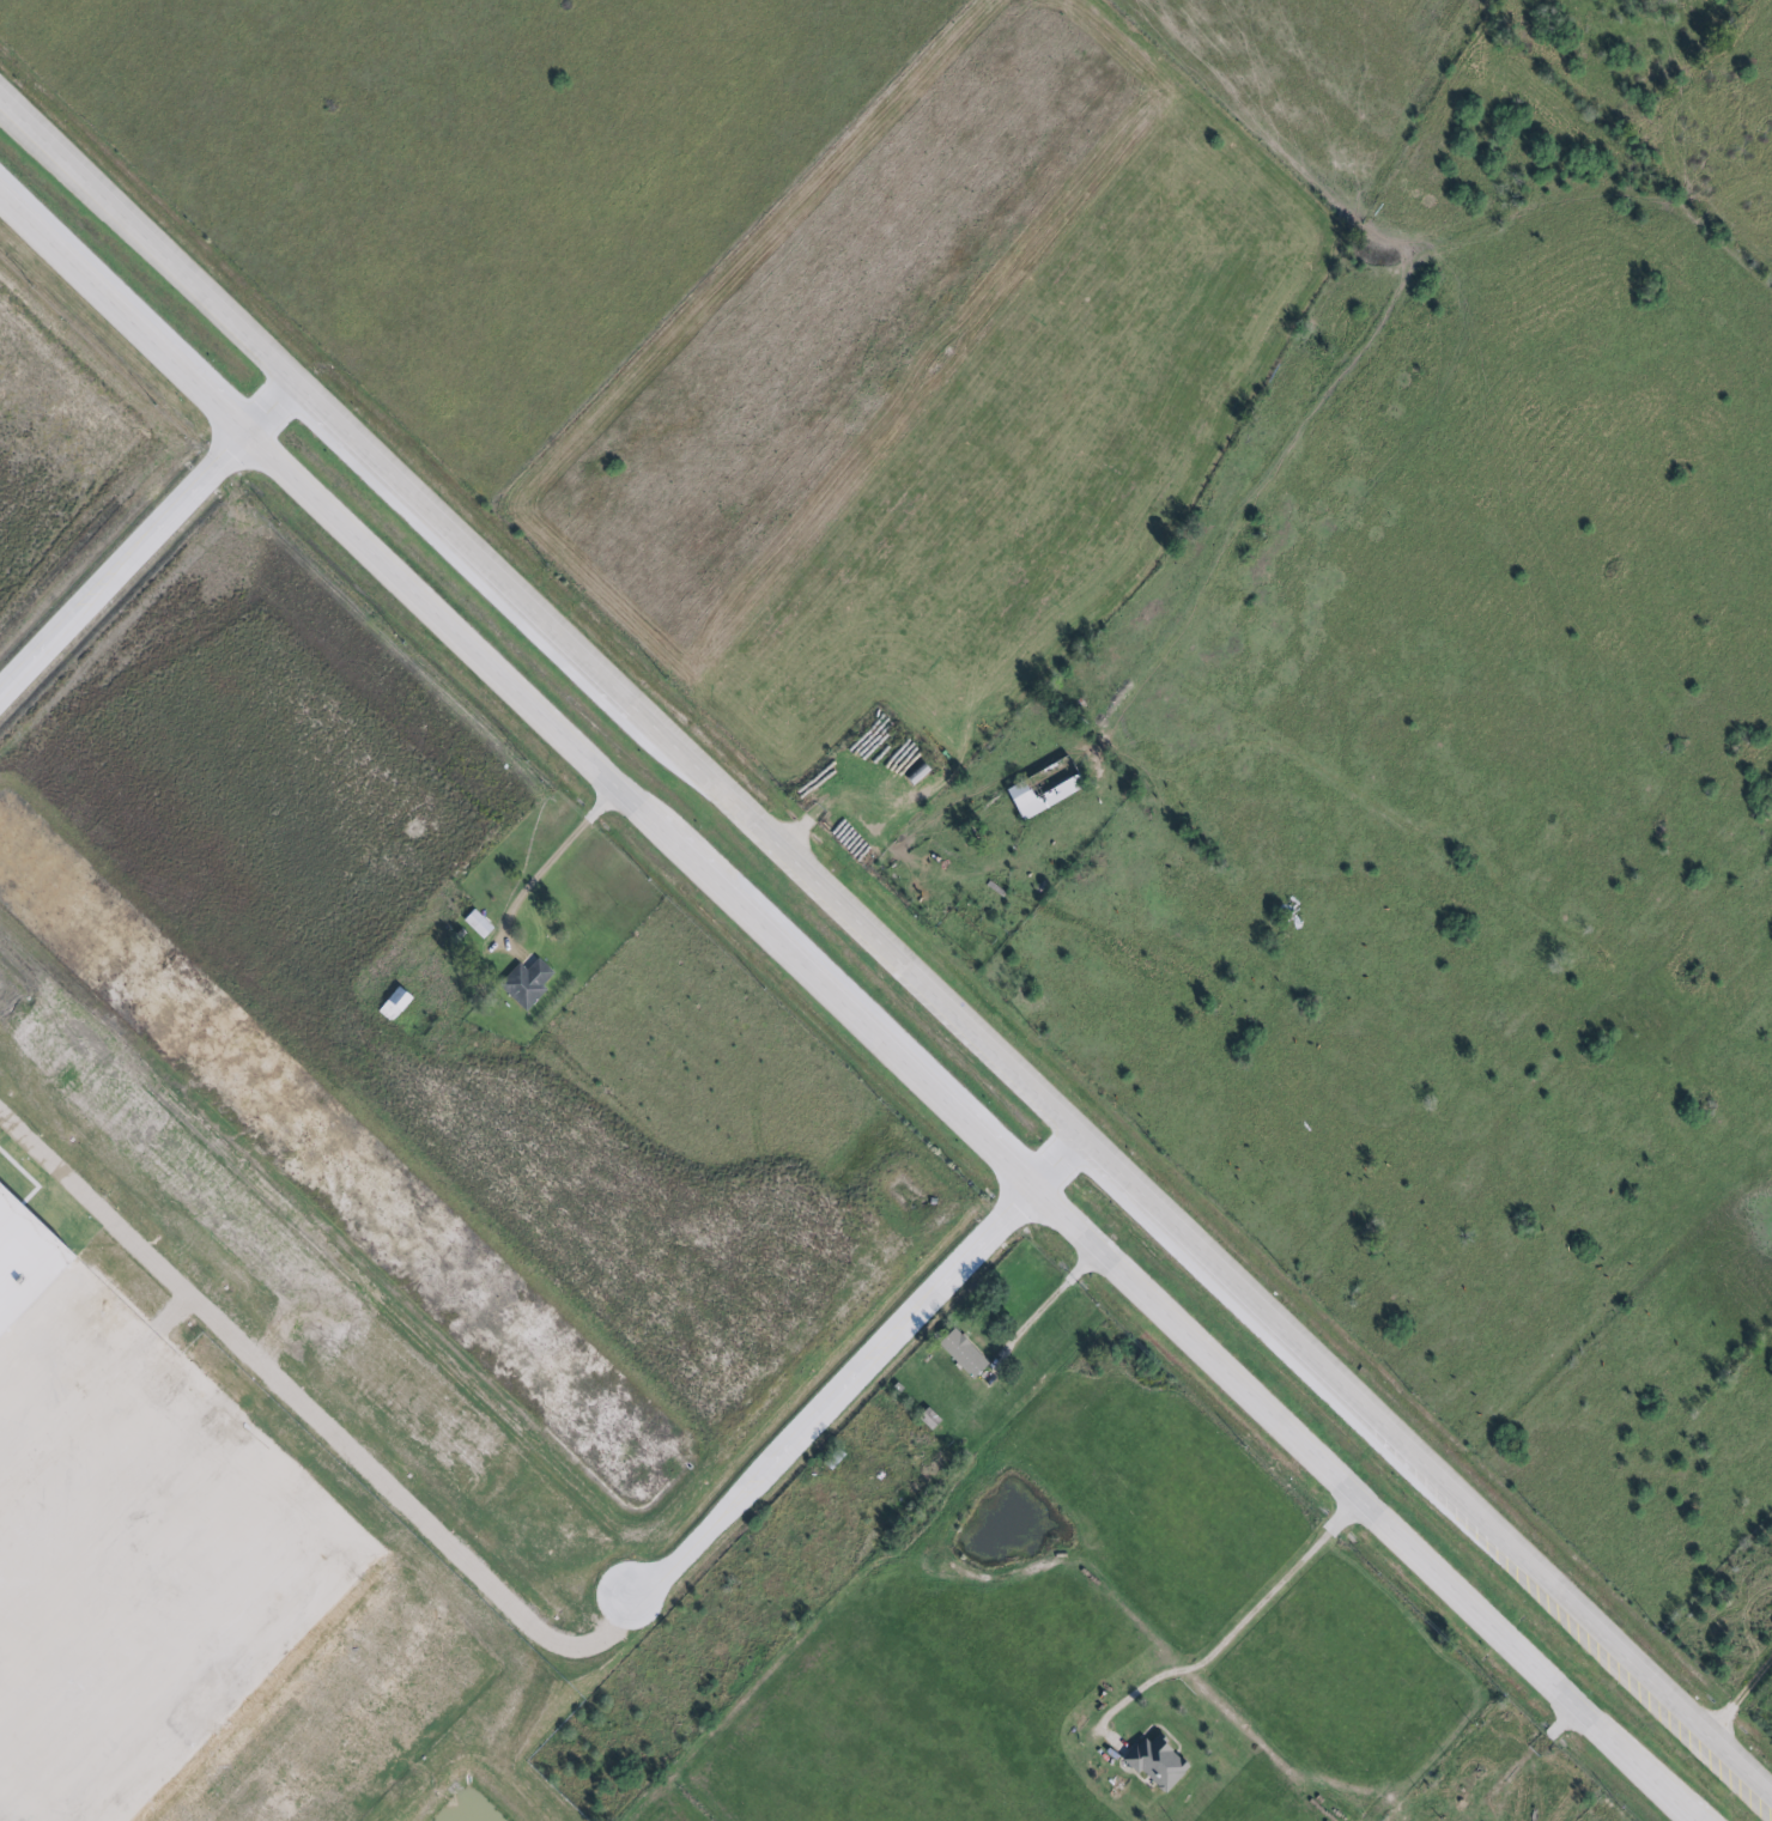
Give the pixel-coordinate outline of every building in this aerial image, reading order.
[(925,772),(919,764),(901,779),(908,787),(925,772)] [(1018,822),(1072,792),(1065,779),(1028,799),(1019,781),(1001,790),(1018,822)] [(464,921),(485,940),(496,928),(475,909),(464,921)] [(522,963),(501,985),(529,1012),(550,990),(545,985),(557,973),(541,958),(529,970),(522,963)] [(72,1044),(92,1064),(108,1047),(80,1019),(66,1033),(75,1041),(72,1044)] [(380,1556),(0,1192),(0,1820),(126,1820),(380,1556)] [(933,1344),(967,1380),(983,1364),(949,1328),(933,1344)] [(914,1419),(928,1432),(938,1421),(924,1408),(914,1419)] [(1121,1757),(1158,1796),(1186,1770),(1154,1735),(1145,1743),(1141,1739),(1121,1757)]
